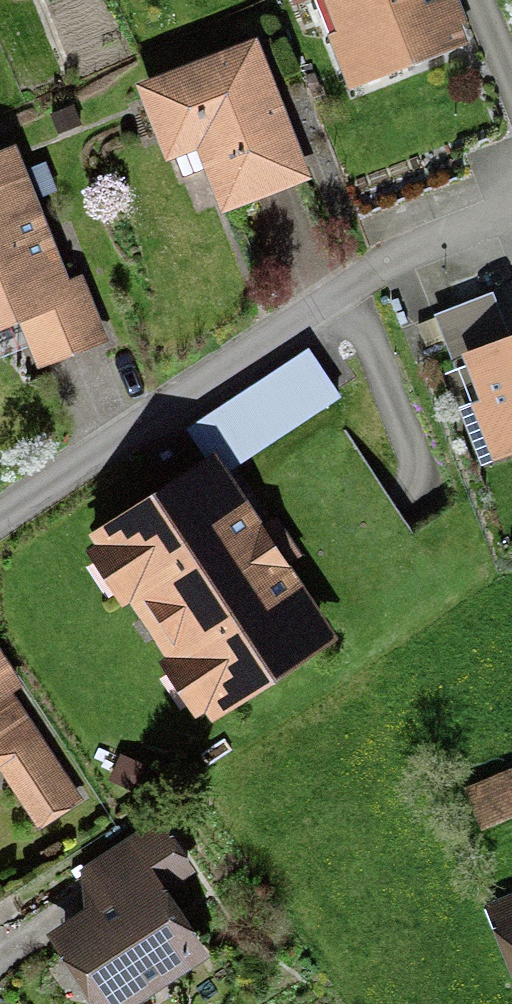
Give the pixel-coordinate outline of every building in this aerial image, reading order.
[(337,26),(329,29),(349,83),(469,39),(462,19),(469,17),(463,0),(328,0),(337,26)] [(204,165),(221,208),(313,172),(257,29),(135,77),(167,157),(177,154),(184,173),(204,165)] [(45,362),(107,337),(85,280),(60,290),(10,164),(0,168),(0,316),(23,307),(45,362)] [(510,326),(494,287),(436,310),(437,314),(419,321),(429,345),(443,339),(449,355),(463,350),(467,359),(458,363),(471,397),(457,403),(481,462),(511,449),(511,325),(510,326)] [(195,425),(229,474),(344,394),(309,345),(195,425)] [(284,657),(323,632),(263,541),(231,494),(218,473),(111,544),(116,551),(108,556),(141,605),(146,602),(157,618),(152,622),(163,638),(166,636),(175,649),(170,652),(202,699),(210,694),(215,702),(249,680),(252,684),(287,661),(284,657)] [(4,694),(25,681),(0,642),(0,765),(40,826),(76,803),(4,694)] [(511,812),(511,764),(465,784),(482,825),(511,812)] [(86,902),(48,925),(99,1003),(131,1003),(211,949),(171,881),(196,866),(162,814),(80,863),(86,902)] [(511,971),(511,889),(483,901),(511,971)]
